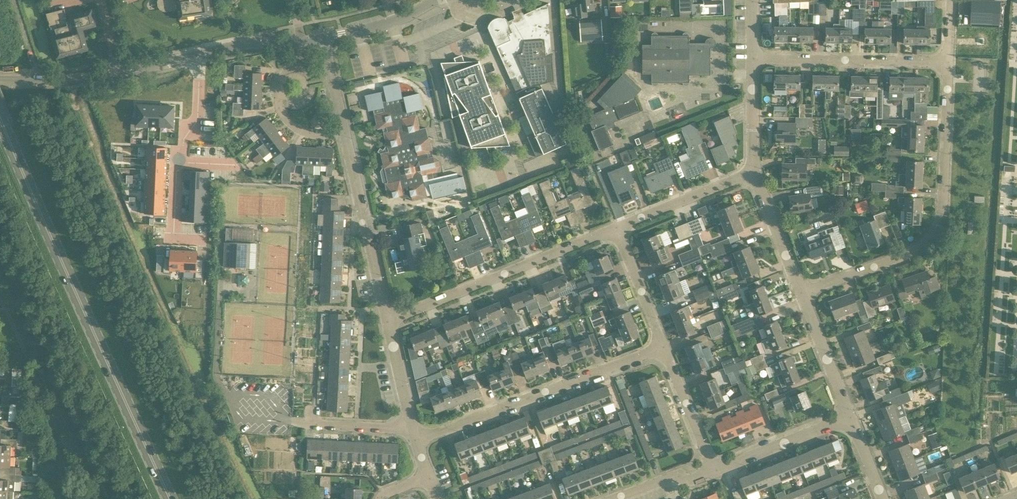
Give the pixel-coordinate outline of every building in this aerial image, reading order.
[(159,1),(159,2),(160,6),(160,7),(161,9),(163,10),(164,11),(166,11),(179,9),(181,19),(187,18),(205,16),(205,15),(211,14),(209,0),(160,0),(159,1)] [(577,3),(574,3),(575,18),(588,16),(587,10),(594,10),(593,0),(577,0),(577,3)] [(680,11),(692,11),(691,0),(679,0),(680,11)] [(731,0),(723,0),(723,15),(732,14),(731,0)] [(935,0),(928,0),(917,0),(917,7),(925,7),(924,26),(916,26),(917,29),(916,44),(929,44),(929,29),(934,30),(935,7),(935,0)] [(972,1),(971,9),(971,22),(999,23),(999,2),(972,1)] [(536,156),(566,143),(540,84),(553,80),(548,3),(511,20),(507,22),(506,19),(503,18),(500,17),(497,17),(495,18),(492,19),(490,22),(488,24),(487,27),(524,111),(526,115),(534,133),(526,136),(536,156)] [(622,7),(610,7),(611,17),(622,17),(622,7)] [(84,29),(97,26),(93,10),(72,16),(73,21),(69,22),(66,9),(48,14),(52,31),(57,30),(59,35),(54,36),(59,57),(89,49),(84,29)] [(601,18),(579,20),(580,42),(602,41),(601,18)] [(851,32),(857,33),(858,22),(851,21),(851,27),(844,27),(844,19),(838,19),(838,24),(838,42),(850,42),(851,32)] [(865,43),(877,43),(877,21),(872,21),(872,28),(865,28),(865,22),(864,22),(858,22),(857,33),(857,34),(865,34),(865,43)] [(883,21),(877,21),(877,43),(890,43),(890,28),(883,28),(883,21)] [(838,42),(838,24),(833,23),(833,27),(826,27),(825,41),(838,42)] [(774,40),(787,41),(787,26),(774,26),(774,40)] [(787,26),(787,41),(799,41),(799,26),(787,26)] [(812,27),(799,26),(799,41),(811,41),(812,27)] [(917,29),(916,26),(916,29),(904,29),(903,43),(916,44),(917,29)] [(705,41),(705,42),(689,42),(689,35),(689,34),(688,33),(688,32),(687,32),(686,31),(685,31),(684,32),(683,32),(683,33),(682,34),(682,35),(658,35),(658,34),(657,33),(657,32),(656,32),(655,32),(654,32),(653,32),(652,32),(652,33),(651,33),(651,34),(651,35),(651,44),(642,44),(642,73),(651,73),(651,82),(651,83),(652,84),(652,85),(653,85),(654,85),(655,85),(656,85),(657,85),(657,84),(658,84),(658,83),(658,82),(682,82),(683,83),(683,84),(684,84),(684,85),(685,85),(686,85),(687,85),(688,84),(689,84),(689,83),(689,82),(689,74),(710,74),(711,74),(712,74),(713,73),(713,72),(714,72),(714,71),(714,70),(713,70),(713,69),(712,68),(711,68),(710,68),(710,47),(711,47),(712,47),(713,47),(713,46),(714,46),(715,45),(715,44),(715,43),(715,42),(715,41),(715,40),(714,39),(713,38),(712,37),(711,37),(710,37),(709,37),(708,37),(707,38),(706,39),(706,40),(705,40),(705,41)] [(444,78),(452,117),(459,115),(471,147),(486,147),(488,151),(496,148),(495,146),(510,145),(479,60),(464,61),(462,57),(454,59),(455,62),(440,62),(446,77),(444,78)] [(245,65),(235,65),(234,78),(244,78),(243,84),(243,85),(261,85),(262,73),(245,72),(245,65)] [(641,88),(624,72),(597,101),(605,108),(587,116),(593,129),(591,130),(599,150),(613,144),(607,129),(615,126),(613,122),(639,111),(633,96),(641,88)] [(787,74),(774,74),(774,94),(786,94),(786,89),(787,74)] [(799,75),(787,74),(786,89),(786,94),(786,93),(799,94),(799,75)] [(825,90),(825,75),(812,75),(812,89),(825,90)] [(838,75),(825,75),(825,90),(825,100),(831,100),(831,90),(838,90),(838,75)] [(863,96),(864,96),(864,76),(851,76),(851,90),(849,90),(849,96),(863,97),(863,96)] [(864,96),(876,97),(876,76),(864,76),(864,96)] [(889,91),(902,91),(902,77),(890,77),(889,91)] [(914,91),(915,77),(902,77),(902,91),(902,97),(914,97),(915,91),(914,91)] [(914,102),(914,111),(914,113),(927,113),(927,107),(926,107),(926,103),(921,102),(921,91),(927,92),(927,77),(915,77),(914,91),(915,91),(914,97),(914,102)] [(380,91),(364,95),(368,111),(373,110),(376,124),(374,127),(377,129),(382,128),(385,142),(383,145),(385,146),(383,150),(379,148),(377,152),(380,154),(382,163),(380,166),(382,167),(380,171),(382,182),(384,183),(388,198),(398,196),(401,198),(407,197),(410,198),(411,198),(412,201),(427,197),(427,195),(432,194),(433,199),(466,191),(463,176),(458,177),(457,172),(437,177),(436,172),(437,172),(441,166),(440,160),(434,157),(430,142),(432,139),(429,137),(428,137),(426,128),(419,129),(415,110),(422,109),(419,93),(403,96),(403,97),(402,97),(398,82),(383,86),(384,91),(380,92),(380,91)] [(243,97),(260,98),(261,85),(243,85),(243,84),(234,84),(233,90),(243,90),(243,97)] [(260,110),(260,98),(243,97),(243,103),(233,103),(232,115),(243,116),(243,109),(260,110)] [(137,105),(137,124),(149,125),(150,105),(137,105)] [(150,105),(149,125),(161,125),(162,106),(150,105)] [(162,106),(161,125),(173,126),(174,106),(162,106)] [(774,117),(786,117),(786,106),(774,106),(774,117)] [(914,113),(914,111),(910,111),(910,119),(914,119),(927,120),(927,113),(914,113)] [(526,136),(534,133),(526,115),(518,118),(526,136)] [(732,145),(737,143),(734,134),(736,132),(730,115),(713,121),(722,143),(710,148),(717,164),(729,159),(728,157),(735,154),(732,145)] [(812,117),(805,117),(799,117),(795,117),(795,123),(777,123),(777,133),(775,133),(775,142),(795,143),(795,128),(809,128),(809,117),(812,117)] [(256,133),(259,138),(273,128),(266,118),(244,134),(248,139),(256,133)] [(894,119),(889,119),(888,119),(882,119),(881,119),(881,125),(901,126),(901,137),(923,138),(924,124),(910,124),(910,119),(894,119)] [(701,154),(697,145),(703,142),(700,133),(699,133),(694,122),(687,125),(687,126),(681,129),(689,147),(688,148),(692,158),(681,163),(686,177),(703,170),(701,165),(706,163),(702,154),(701,154)] [(259,154),(281,137),(273,128),(259,138),(263,143),(255,150),(259,154)] [(654,131),(638,137),(641,143),(657,137),(654,131)] [(288,147),(281,137),(259,154),(262,159),(270,152),(274,158),(288,147)] [(656,137),(643,143),(646,148),(659,143),(656,137)] [(922,150),(923,138),(901,137),(900,149),(887,148),(886,155),(901,155),(901,150),(907,150),(922,150)] [(148,147),(147,158),(166,159),(167,148),(148,147)] [(301,175),(307,176),(308,148),(296,148),(295,165),(302,165),(301,175)] [(308,148),(307,176),(313,176),(313,166),(320,166),(320,149),(308,148)] [(333,149),(320,149),(320,166),(326,167),(325,177),(331,177),(333,149)] [(631,161),(627,150),(619,153),(624,165),(631,161)] [(259,154),(252,159),(256,164),(263,159),(262,159),(259,154)] [(670,156),(653,163),(657,172),(645,177),(651,191),(668,184),(664,176),(676,172),(670,156)] [(806,180),(806,164),(815,164),(815,158),(795,157),(795,163),(782,163),(781,180),(806,180)] [(147,158),(147,169),(166,170),(166,159),(147,158)] [(906,160),(906,174),(922,174),(922,161),(906,160)] [(608,173),(621,204),(634,199),(626,179),(631,177),(626,165),(608,173)] [(579,193),(568,197),(578,223),(586,220),(581,208),(593,203),(581,172),(580,172),(578,167),(570,170),(572,175),(579,193)] [(147,169),(147,180),(165,181),(166,170),(147,169)] [(184,171),(184,178),(196,178),(195,195),(208,196),(209,172),(184,171)] [(290,182),(291,172),(282,172),(282,181),(290,182)] [(861,174),(853,174),(853,183),(861,183),(862,181),(862,177),(861,174)] [(906,174),(899,174),(898,181),(896,181),(896,185),(885,184),(885,191),(903,192),(903,186),(921,187),(922,174),(906,174)] [(578,223),(568,197),(556,202),(550,186),(551,186),(548,179),(539,183),(541,189),(542,189),(554,219),(566,215),(571,227),(578,223)] [(147,180),(146,191),(165,191),(165,181),(147,180)] [(528,186),(527,186),(529,192),(530,192),(531,195),(532,195),(536,194),(537,192),(536,190),(535,190),(533,184),(533,185),(533,184),(528,186)] [(812,210),(810,197),(823,195),(821,185),(804,187),(805,193),(788,196),(791,213),(812,210)] [(146,191),(146,201),(164,202),(165,191),(146,191)] [(905,203),(905,210),(920,211),(921,197),(905,197),(903,197),(903,192),(885,191),(885,197),(897,198),(897,203),(905,203)] [(517,218),(528,244),(535,241),(530,229),(542,224),(530,192),(521,196),(528,213),(517,218)] [(182,213),(182,220),(207,221),(208,197),(195,196),(194,214),(182,213)] [(323,227),(342,228),(343,212),(336,212),(337,200),(323,199),(323,206),(322,215),(324,215),(323,227)] [(866,200),(854,204),(858,213),(869,209),(866,200)] [(146,201),(145,212),(164,213),(164,202),(146,201)] [(520,247),(528,244),(517,218),(505,223),(498,205),(497,205),(495,201),(488,204),(490,208),(503,240),(515,235),(520,247)] [(709,204),(699,209),(702,215),(712,210),(709,204)] [(719,224),(737,217),(732,204),(717,210),(720,217),(718,218),(721,223),(719,224)] [(827,212),(824,213),(828,222),(835,220),(832,210),(827,212)] [(920,211),(905,210),(904,223),(920,223),(920,211)] [(884,242),(879,229),(890,225),(885,211),(873,215),(874,219),(859,225),(868,248),(884,242)] [(478,234),(466,238),(477,265),(484,262),(480,250),(492,245),(479,213),(471,216),(478,234)] [(688,222),(693,234),(693,235),(705,230),(700,217),(688,222)] [(741,229),(737,217),(719,224),(717,225),(719,231),(725,229),(727,235),(741,229)] [(975,220),(966,220),(965,235),(974,236),(975,220)] [(693,234),(688,222),(674,227),(679,240),(693,234)] [(897,223),(891,225),(896,238),(902,236),(897,223)] [(477,265),(466,238),(455,243),(448,225),(439,229),(452,261),(464,256),(469,268),(477,265)] [(323,227),(323,242),(342,242),(342,228),(323,227)] [(833,246),(839,244),(832,227),(817,233),(806,237),(808,242),(805,243),(811,258),(812,257),(813,260),(814,260),(820,258),(820,257),(820,255),(824,253),(825,255),(835,251),(833,246)] [(647,253),(665,245),(659,233),(641,240),(647,253)] [(421,244),(425,243),(423,234),(398,239),(405,271),(426,266),(421,244)] [(691,249),(697,246),(692,235),(693,235),(693,234),(679,240),(673,242),(676,248),(689,243),(691,249)] [(710,252),(730,244),(728,238),(710,245),(709,242),(699,246),(703,255),(710,252)] [(249,268),(250,243),(224,242),(223,267),(249,268)] [(342,242),(323,242),(322,256),(341,257),(342,242)] [(710,252),(712,258),(733,250),(730,244),(710,252)] [(669,257),(665,245),(647,253),(651,264),(669,257)] [(738,265),(753,258),(748,246),(747,247),(747,245),(744,245),(739,247),(738,249),(738,250),(730,254),(732,260),(730,261),(733,267),(738,265)] [(697,246),(691,249),(692,249),(678,255),(680,260),(692,255),(699,252),(697,246)] [(171,250),(170,270),(183,270),(184,250),(171,250)] [(184,250),(183,270),(196,271),(197,251),(184,250)] [(692,255),(680,260),(682,266),(702,258),(699,252),(692,255)] [(590,283),(606,277),(604,271),(611,267),(606,255),(591,261),(594,268),(585,272),(588,279),(575,284),(577,288),(590,283)] [(321,271),(340,272),(341,257),(322,256),(321,271)] [(738,265),(733,267),(721,271),(723,277),(741,270),(743,276),(758,270),(753,258),(738,265)] [(656,276),(661,288),(675,283),(679,281),(683,280),(681,276),(677,277),(674,269),(656,276)] [(902,279),(903,284),(895,286),(900,300),(909,297),(908,294),(919,290),(922,299),(932,295),(930,291),(939,288),(935,276),(929,278),(926,270),(902,279)] [(321,271),(321,286),(340,287),(340,272),(321,271)] [(577,289),(577,288),(575,284),(573,279),(568,281),(565,274),(554,279),(559,291),(561,296),(572,292),(578,307),(576,308),(575,309),(576,313),(578,314),(580,313),(580,314),(586,311),(583,304),(578,292),(577,289)] [(606,296),(620,290),(615,278),(601,284),(603,288),(606,296)] [(540,292),(547,311),(552,308),(550,304),(551,304),(550,301),(560,296),(561,296),(554,279),(542,283),(545,290),(540,292)] [(715,290),(717,295),(724,293),(733,290),(736,289),(747,285),(744,279),(731,284),(715,290)] [(679,281),(675,283),(661,288),(666,300),(684,293),(679,281)] [(593,289),(590,283),(577,288),(577,289),(578,289),(580,294),(593,289)] [(692,290),(694,296),(706,291),(714,288),(711,283),(692,290)] [(867,314),(868,317),(876,315),(873,307),(893,300),(888,284),(867,291),(870,299),(863,302),(867,314)] [(754,302),(767,297),(762,285),(749,291),(754,302)] [(340,287),(321,286),(320,301),(339,302),(340,287)] [(542,313),(547,311),(540,292),(534,295),(531,288),(520,292),(525,305),(526,304),(528,311),(534,309),(531,302),(536,300),(539,308),(540,308),(542,313)] [(706,291),(694,296),(697,302),(709,297),(710,300),(717,296),(714,288),(706,291)] [(724,293),(717,295),(722,306),(729,303),(728,300),(739,295),(736,289),(733,290),(724,293)] [(625,302),(620,290),(606,296),(611,308),(625,302)] [(520,292),(509,297),(512,304),(507,306),(512,319),(517,317),(514,309),(525,305),(520,292)] [(859,316),(860,316),(867,314),(863,302),(862,302),(861,298),(855,300),(852,293),(828,301),(834,317),(857,309),(859,316)] [(736,323),(731,325),(733,331),(738,329),(748,325),(759,321),(756,315),(758,314),(759,314),(771,309),(767,297),(754,302),(754,303),(750,304),(745,306),(747,311),(752,309),(754,316),(746,319),(736,323)] [(512,319),(507,306),(502,308),(499,301),(488,306),(492,318),(496,326),(506,321),(506,322),(507,322),(508,325),(514,323),(512,319)] [(671,311),(676,324),(689,319),(693,317),(688,305),(671,311)] [(492,318),(488,306),(476,310),(479,317),(474,320),(481,337),(482,337),(484,341),(488,339),(484,330),(489,328),(496,326),(492,318)] [(896,308),(900,320),(906,318),(902,306),(896,308)] [(591,321),(604,316),(602,310),(589,316),(591,321)] [(634,323),(629,311),(608,319),(610,325),(617,323),(619,329),(634,323)] [(330,336),(350,336),(350,321),(344,321),(344,315),(329,314),(329,325),(331,325),(330,336)] [(867,314),(860,316),(863,324),(869,321),(868,318),(868,317),(867,314)] [(476,340),(481,337),(474,320),(469,322),(466,315),(455,319),(462,338),(468,336),(466,329),(470,327),(473,335),(474,335),(476,340)] [(606,322),(604,316),(591,321),(593,327),(606,322)] [(550,317),(544,320),(546,326),(553,324),(550,317)] [(695,323),(693,317),(689,319),(676,324),(680,336),(694,331),(691,324),(695,323)] [(557,323),(560,329),(571,325),(569,318),(559,322),(557,323)] [(726,318),(719,321),(706,326),(709,332),(721,327),(728,324),(726,318)] [(446,331),(440,333),(446,346),(453,344),(452,342),(462,338),(455,319),(443,324),(446,331)] [(738,329),(733,331),(735,337),(761,327),(759,321),(748,325),(738,329)] [(776,321),(764,326),(763,326),(767,337),(767,338),(781,332),(776,321)] [(844,338),(850,352),(869,344),(863,331),(872,327),(869,321),(863,324),(856,326),(858,332),(844,338)] [(634,323),(619,329),(622,335),(615,338),(619,346),(632,341),(631,338),(639,335),(634,323)] [(721,327),(709,332),(711,338),(723,333),(731,330),(728,324),(721,327)] [(440,349),(446,346),(440,333),(436,335),(433,328),(421,333),(428,350),(429,349),(431,353),(435,352),(433,348),(439,345),(440,349)] [(883,331),(875,333),(878,339),(885,336),(883,331)] [(410,337),(412,342),(407,344),(415,379),(421,377),(437,370),(435,364),(425,368),(422,356),(417,357),(416,349),(422,347),(424,352),(428,350),(421,333),(416,335),(415,332),(410,335),(411,337),(410,337)] [(752,364),(764,359),(773,356),(771,351),(772,350),(772,349),(785,344),(781,332),(767,338),(767,337),(760,340),(765,352),(750,358),(752,364)] [(577,341),(583,356),(594,352),(592,346),(597,344),(593,333),(588,335),(588,337),(577,341)] [(609,348),(604,335),(598,338),(603,351),(609,348)] [(330,336),(330,350),(349,351),(350,336),(330,336)] [(538,339),(541,346),(546,344),(544,337),(543,337),(538,339)] [(549,343),(546,344),(553,361),(557,359),(560,365),(571,361),(566,345),(567,345),(564,339),(552,343),(552,342),(549,343)] [(577,341),(567,345),(566,345),(571,361),(583,356),(577,341)] [(690,360),(711,351),(708,346),(701,349),(698,342),(685,348),(690,360)] [(546,344),(541,346),(543,351),(531,355),(532,358),(537,373),(539,373),(540,375),(542,375),(543,374),(545,373),(544,371),(549,369),(547,363),(553,361),(546,344)] [(869,344),(850,352),(856,367),(875,359),(869,344)] [(490,350),(494,359),(500,356),(496,347),(490,350)] [(349,351),(330,350),(329,365),(348,366),(349,351)] [(713,358),(711,351),(690,360),(695,372),(708,367),(716,364),(713,358)] [(455,352),(450,354),(454,363),(459,361),(455,352)] [(526,378),(537,373),(532,358),(521,363),(518,357),(517,357),(515,352),(511,353),(510,353),(518,374),(524,372),(526,378)] [(510,353),(503,356),(505,361),(502,362),(505,369),(498,371),(504,386),(506,388),(508,388),(510,387),(511,386),(511,384),(515,382),(513,376),(518,374),(510,353)] [(878,364),(891,359),(889,354),(889,353),(876,358),(878,364)] [(790,357),(790,356),(769,364),(774,376),(794,368),(793,363),(795,362),(795,361),(794,357),(792,356),(790,357)] [(721,362),(723,368),(736,363),(734,358),(733,357),(721,362)] [(767,367),(764,359),(752,364),(754,367),(755,371),(767,367)] [(740,374),(738,368),(736,363),(723,368),(725,374),(732,371),(737,383),(742,381),(740,374)] [(756,373),(755,371),(754,367),(752,364),(745,367),(745,366),(738,368),(740,374),(747,372),(749,376),(756,373)] [(329,380),(348,381),(348,366),(329,365),(329,380)] [(877,384),(874,375),(882,371),(879,365),(862,372),(864,378),(860,380),(869,401),(882,395),(890,392),(885,380),(877,384)] [(799,380),(794,368),(774,376),(777,375),(781,387),(786,385),(799,380)] [(934,377),(941,375),(939,369),(932,371),(934,377)] [(504,386),(498,371),(487,376),(485,370),(479,372),(485,387),(490,385),(492,391),(504,386)] [(464,384),(469,399),(481,394),(479,389),(485,387),(479,372),(463,378),(465,384),(464,384)] [(644,393),(659,387),(655,375),(639,382),(644,393)] [(417,387),(427,384),(426,377),(415,381),(417,387)] [(704,396),(719,390),(714,377),(699,383),(704,396)] [(348,381),(329,380),(328,395),(347,396),(348,381)] [(742,381),(737,383),(742,395),(735,398),(738,404),(750,399),(743,380),(742,381)] [(931,385),(934,392),(940,390),(937,382),(931,385)] [(469,399),(464,384),(453,388),(458,403),(469,399)] [(595,390),(601,406),(613,402),(606,385),(595,390)] [(659,387),(644,393),(638,396),(643,407),(648,405),(664,399),(659,387)] [(448,390),(441,393),(447,407),(448,407),(449,409),(451,410),(453,409),(454,407),(454,405),(458,403),(453,388),(448,390)] [(624,401),(630,399),(625,388),(619,390),(624,401)] [(719,390),(704,396),(709,408),(724,402),(721,396),(726,394),(724,388),(719,390)] [(795,388),(778,395),(770,398),(775,409),(784,405),(782,401),(791,398),(796,411),(810,405),(804,391),(797,394),(795,388)] [(428,389),(418,392),(419,398),(430,395),(428,389)] [(770,398),(778,395),(776,389),(764,393),(765,395),(766,400),(770,398)] [(583,394),(589,410),(601,406),(595,390),(583,394)] [(891,397),(894,403),(894,404),(897,402),(898,405),(901,404),(911,400),(910,398),(913,396),(911,390),(907,391),(904,392),(893,397),(891,397)] [(441,393),(430,397),(431,401),(435,412),(447,407),(441,393)] [(583,394),(572,398),(578,415),(589,410),(583,394)] [(347,396),(328,395),(327,410),(346,411),(347,396)] [(430,395),(419,398),(420,403),(431,401),(430,397),(430,395)] [(578,415),(572,398),(560,403),(567,419),(578,415)] [(634,410),(630,399),(624,401),(629,413),(634,410)] [(668,410),(664,399),(648,405),(643,407),(646,416),(652,413),(653,416),(668,410)] [(905,415),(901,404),(898,405),(897,402),(894,404),(894,403),(873,411),(879,425),(898,418),(905,415)] [(549,407),(555,423),(567,419),(560,403),(549,407)] [(743,409),(743,410),(750,428),(765,423),(757,404),(750,407),(751,410),(745,412),(743,409)] [(543,428),(555,423),(549,407),(537,412),(543,428)] [(608,424),(610,430),(622,425),(629,422),(624,410),(618,413),(620,419),(608,424)] [(634,410),(629,413),(633,424),(639,422),(634,410)] [(668,410),(653,416),(658,428),(673,421),(668,410)] [(729,415),(736,434),(750,428),(743,410),(736,412),(737,415),(730,418),(729,415)] [(722,439),(736,434),(729,415),(722,418),(724,421),(716,424),(722,439)] [(512,421),(518,437),(530,433),(524,417),(512,421)] [(903,432),(898,418),(879,425),(884,440),(903,432)] [(501,426),(507,442),(518,437),(512,421),(501,426)] [(662,439),(678,433),(673,421),(658,428),(662,439)] [(639,422),(633,424),(638,436),(644,433),(639,422)] [(596,428),(598,434),(610,430),(608,424),(596,428)] [(489,430),(495,446),(507,442),(501,426),(489,430)] [(611,433),(613,439),(625,434),(627,440),(634,437),(630,426),(611,433)] [(920,432),(920,431),(918,427),(918,426),(905,431),(907,437),(920,432)] [(585,433),(587,439),(598,434),(596,428),(585,433)] [(8,438),(9,429),(1,429),(0,438),(8,438)] [(489,430),(478,434),(484,450),(495,446),(489,430)] [(920,432),(907,437),(910,444),(923,438),(920,432)] [(573,437),(576,443),(587,439),(585,433),(573,437)] [(600,437),(602,443),(613,439),(611,433),(600,437)] [(644,433),(638,436),(643,447),(648,445),(644,433)] [(682,445),(678,433),(662,439),(667,451),(682,445)] [(930,441),(938,438),(936,433),(928,435),(930,441)] [(484,450),(478,434),(466,439),(472,455),(484,450)] [(998,445),(1011,440),(1009,435),(996,441),(998,445)] [(573,437),(562,441),(564,447),(576,443),(573,437)] [(588,441),(591,447),(602,443),(600,437),(588,441)] [(460,459),(472,455),(466,439),(454,443),(460,459)] [(307,458),(322,459),(323,441),(308,440),(307,458)] [(323,441),(322,459),(337,459),(338,442),(323,441)] [(577,446),(579,452),(591,447),(588,441),(577,446)] [(338,442),(337,459),(352,460),(353,442),(338,442)] [(352,460),(367,461),(368,443),(353,442),(352,460)] [(819,446),(826,462),(838,458),(831,442),(819,446)] [(368,443),(367,461),(382,461),(383,444),(368,443)] [(550,447),(552,452),(558,450),(556,443),(550,446),(550,447)] [(894,465),(914,458),(908,443),(889,451),(894,465)] [(398,444),(383,444),(382,461),(397,462),(398,444)] [(648,445),(643,447),(650,464),(656,462),(652,451),(651,451),(648,445)] [(974,450),(976,455),(988,450),(986,445),(974,450)] [(10,458),(11,447),(0,446),(0,457),(10,458)] [(568,456),(579,452),(577,446),(565,450),(568,456)] [(819,446),(808,451),(814,467),(826,462),(819,446)] [(550,447),(537,451),(539,457),(540,459),(542,465),(556,460),(552,452),(550,447)] [(565,450),(559,452),(562,458),(568,456),(565,450)] [(963,455),(964,459),(976,455),(974,450),(963,455)] [(527,461),(539,457),(537,451),(525,455),(527,461)] [(796,456),(803,471),(814,467),(808,451),(796,456)] [(632,452),(620,456),(626,472),(638,468),(632,452)] [(514,459),(516,465),(527,461),(525,455),(521,457),(520,453),(513,456),(514,459)] [(1016,470),(1016,454),(1016,453),(1005,458),(1011,472),(1016,470)] [(951,457),(945,459),(949,468),(954,466),(953,464),(964,459),(963,455),(952,459),(951,457)] [(626,472),(620,456),(608,460),(615,477),(626,472)] [(796,456),(785,460),(791,476),(803,471),(796,456)] [(2,474),(15,475),(15,474),(21,475),(21,471),(19,470),(19,468),(15,467),(10,467),(10,458),(0,457),(0,468),(3,468),(2,474)] [(919,472),(914,458),(894,465),(900,480),(919,472)] [(516,465),(514,459),(502,464),(504,470),(516,465)] [(597,465),(603,481),(615,477),(608,460),(597,465)] [(774,465),(780,481),(791,476),(785,460),(774,465)] [(994,463),(982,468),(988,483),(1000,477),(994,463)] [(491,468),(493,474),(504,470),(502,464),(491,468)] [(517,468),(519,474),(531,470),(528,464),(517,468)] [(921,471),(923,478),(936,473),(942,470),(940,464),(921,471)] [(586,469),(592,485),(603,481),(597,465),(586,469)] [(774,465),(762,469),(768,485),(780,481),(774,465)] [(835,467),(829,469),(832,476),(831,476),(834,482),(845,477),(843,471),(837,474),(835,467)] [(479,472),(481,478),(493,474),(491,468),(479,472)] [(505,473),(508,478),(519,474),(517,468),(505,473)] [(970,473),(977,487),(988,483),(982,468),(970,473)] [(574,473),(580,489),(592,485),(586,469),(574,473)] [(768,485),(762,469),(751,474),(757,490),(768,485)] [(469,483),(481,478),(479,472),(467,477),(465,471),(461,473),(461,475),(459,475),(463,485),(469,483)] [(494,477),(496,483),(508,478),(505,473),(494,477)] [(568,494),(580,489),(574,473),(562,478),(568,494)] [(938,479),(936,473),(923,478),(925,484),(938,479)] [(965,493),(977,487),(970,473),(959,478),(965,493)] [(2,474),(2,482),(0,482),(0,492),(8,492),(14,492),(14,491),(15,490),(15,481),(15,479),(15,475),(2,474)] [(745,494),(757,490),(751,474),(739,478),(745,494)] [(820,481),(822,486),(834,482),(831,476),(820,481)] [(485,487),(496,483),(494,477),(482,481),(485,487)] [(485,487),(482,481),(470,486),(471,488),(472,492),(485,487)] [(808,485),(811,491),(822,486),(820,481),(808,485)] [(537,487),(542,498),(554,498),(555,498),(549,483),(537,487)] [(929,498),(924,483),(904,491),(908,498),(926,498),(929,498)] [(797,490),(799,495),(811,491),(808,485),(797,490)] [(329,487),(319,487),(319,498),(328,498),(329,487)] [(529,498),(542,498),(537,487),(526,492),(529,498)] [(957,487),(945,492),(948,498),(961,498),(957,487)] [(346,498),(361,498),(362,489),(346,488),(346,498)] [(839,494),(837,488),(826,492),(828,498),(858,498),(854,488),(839,494)] [(787,498),(790,498),(799,495),(797,490),(785,494),(787,498)]
